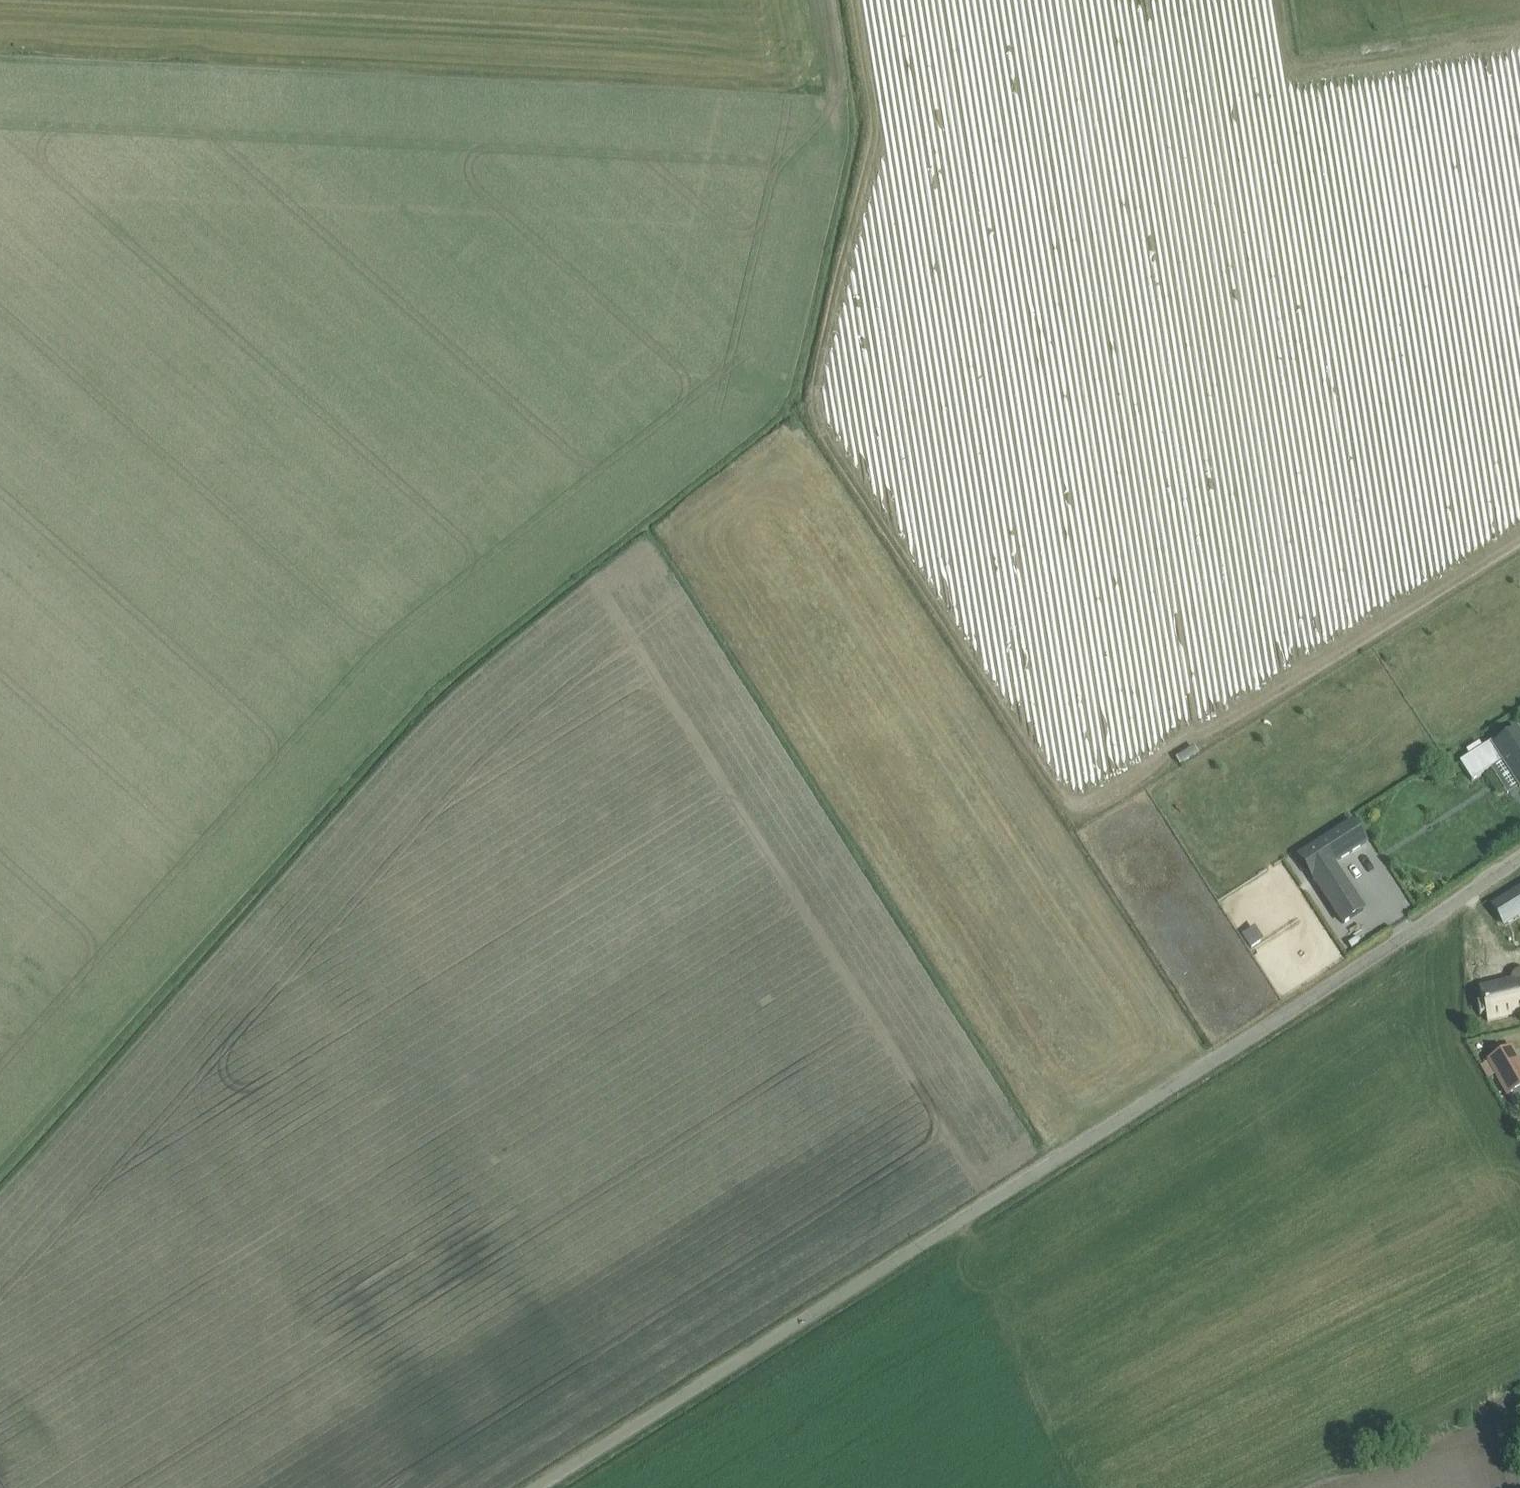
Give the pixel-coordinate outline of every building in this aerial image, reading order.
[(1518,731),(1494,746),(1491,742),(1482,748),(1479,743),(1466,751),(1469,756),(1459,763),(1470,780),(1502,760),(1519,787),(1519,735),(1518,731)] [(1353,822),(1299,856),(1343,924),(1363,911),(1333,864),(1366,842),(1353,822)] [(1490,905),(1504,926),(1519,915),(1519,885),(1490,905)] [(1480,988),(1487,1022),(1519,1014),(1519,972),(1517,973),(1515,975),(1513,978),(1513,980),(1480,988)] [(1488,1061),(1507,1094),(1519,1087),(1519,1062),(1512,1048),(1488,1061)]
